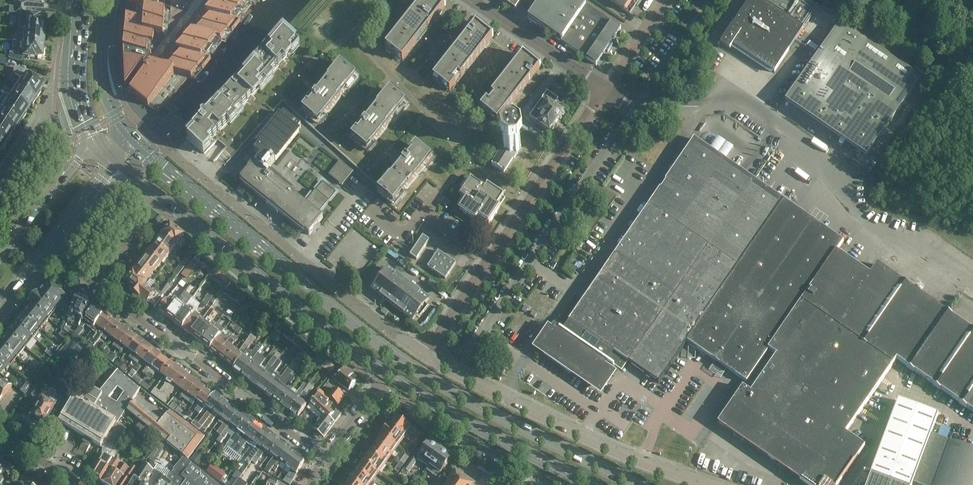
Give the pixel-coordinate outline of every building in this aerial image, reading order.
[(22,1),(16,1),(15,7),(25,8),(26,0),(31,1),(31,2),(43,3),(43,2),(47,2),(47,0),(22,0),(22,1)] [(124,50),(125,89),(129,92),(148,106),(175,74),(192,79),(199,69),(203,70),(211,60),(207,59),(223,40),(228,32),(233,33),(241,23),(237,22),(255,0),(129,0),(124,50)] [(385,48),(402,61),(440,15),(442,12),(426,0),(425,0),(423,2),(423,1),(385,48)] [(515,11),(522,0),(499,0),(515,11)] [(596,65),(621,29),(578,0),(541,0),(528,19),(596,65)] [(630,15),(640,0),(608,0),(630,15)] [(720,45),(729,51),(733,45),(733,46),(734,45),(740,50),(742,51),(749,55),(748,56),(750,57),(750,56),(757,61),(758,62),(759,62),(765,66),(765,67),(767,68),(767,67),(774,72),(773,72),(774,73),(789,51),(787,49),(793,39),(796,40),(802,31),(819,6),(805,0),(750,0),(720,45)] [(9,7),(8,14),(20,15),(25,15),(25,8),(15,7),(9,7)] [(20,15),(19,29),(23,29),(44,31),(45,18),(38,17),(39,16),(25,15),(20,15)] [(794,91),(785,104),(866,158),(918,83),(923,76),(843,21),(795,89),(798,91),(797,93),(794,91)] [(23,29),(22,42),(43,44),(43,39),(44,38),(45,34),(44,33),(44,31),(23,29)] [(471,32),(433,79),(450,92),(487,46),(487,45),(489,43),(473,30),(471,32)] [(282,32),(186,139),(222,170),(283,102),(380,188),(377,192),(393,205),(432,159),(416,146),(401,163),(392,155),(376,141),(405,105),(389,92),(360,126),(335,103),(356,78),(340,65),(322,86),(291,59),(301,49),(282,32)] [(22,42),(22,50),(19,50),(19,56),(10,53),(8,59),(23,63),(23,57),(35,58),(35,57),(42,57),(43,44),(22,42)] [(518,63),(480,110),(497,123),(535,76),(534,76),(536,74),(520,61),(518,63)] [(20,78),(16,85),(37,99),(41,92),(39,91),(44,82),(37,78),(35,81),(26,75),(27,72),(15,68),(14,74),(20,78)] [(4,93),(27,109),(31,104),(32,105),(37,99),(16,85),(11,92),(4,87),(1,91),(4,93)] [(550,131),(551,130),(553,130),(555,126),(555,124),(563,112),(554,106),(558,100),(547,92),(530,118),(550,131)] [(5,101),(1,107),(22,121),(26,115),(24,114),(27,109),(4,93),(1,98),(5,101)] [(13,131),(16,126),(18,127),(22,121),(1,107),(0,109),(0,123),(13,131)] [(285,115),(261,144),(255,151),(256,152),(261,156),(256,163),(255,162),(254,163),(253,163),(249,168),(248,169),(249,169),(247,172),(240,180),(243,181),(242,182),(267,203),(271,205),(269,208),(274,212),(276,209),(305,233),(305,232),(309,235),(323,218),(319,214),(325,206),(336,193),(323,182),(306,203),(292,192),(293,191),(267,171),(301,128),(285,115)] [(7,143),(11,137),(9,136),(13,131),(0,123),(0,139),(7,143)] [(501,150),(492,165),(504,173),(513,158),(515,158),(518,154),(517,153),(519,149),(521,149),(521,148),(519,147),(518,143),(520,142),(519,141),(517,142),(514,139),(514,137),(513,137),(512,139),(509,140),(507,139),(506,139),(507,141),(505,145),(504,144),(500,149),(501,150)] [(729,155),(733,144),(716,137),(711,149),(729,155)] [(694,139),(665,181),(725,222),(754,180),(694,139)] [(340,161),(329,175),(342,186),(353,172),(340,161)] [(482,187),(471,179),(460,195),(467,200),(459,211),(476,221),(478,218),(489,225),(500,209),(496,207),(504,196),(487,185),(484,190),(481,189),(482,187)] [(708,247),(686,279),(716,300),(709,309),(738,329),(769,350),(798,308),(778,294),(824,228),(754,180),(725,222),(708,247)] [(665,181),(648,205),(708,247),(725,222),(665,181)] [(648,205),(626,238),(686,279),(708,247),(648,205)] [(162,234),(163,234),(176,245),(184,235),(169,224),(162,234)] [(824,228),(778,294),(798,308),(802,302),(836,252),(843,242),(824,228)] [(176,245),(163,234),(155,244),(169,255),(176,245)] [(423,236),(410,255),(417,260),(430,240),(423,236)] [(614,255),(605,268),(695,330),(709,309),(716,300),(686,279),(626,238),(614,255)] [(155,244),(148,253),(162,264),(169,255),(155,244)] [(439,251),(428,267),(446,279),(457,263),(439,251)] [(870,275),(836,252),(802,302),(835,325),(870,275)] [(148,253),(141,263),(158,276),(162,271),(166,267),(162,264),(148,253)] [(141,263),(134,272),(147,283),(151,278),(154,281),(158,276),(141,263)] [(190,263),(181,275),(182,275),(186,278),(195,267),(190,263)] [(180,264),(173,273),(177,276),(185,267),(180,264)] [(877,265),(870,275),(835,325),(893,366),(897,360),(907,367),(906,368),(910,370),(948,314),(877,265)] [(232,283),(215,268),(209,276),(226,290),(232,283)] [(429,299),(388,268),(372,288),(413,319),(429,299)] [(687,341),(695,330),(605,268),(569,321),(574,324),(567,335),(554,325),(537,349),(591,386),(607,362),(614,352),(659,383),(687,341)] [(151,290),(145,286),(147,283),(134,272),(133,272),(126,281),(132,286),(129,289),(139,297),(140,296),(154,307),(163,295),(157,290),(156,290),(153,288),(151,290)] [(173,274),(168,280),(172,284),(177,276),(173,273),(173,274)] [(47,283),(37,294),(55,308),(64,297),(58,291),(54,288),(47,283)] [(165,292),(170,286),(166,283),(162,288),(163,288),(161,290),(165,292)] [(225,294),(240,306),(248,297),(232,284),(225,294)] [(178,300),(166,317),(174,323),(183,311),(187,306),(189,303),(192,298),(185,292),(184,292),(178,300)] [(37,294),(30,304),(31,305),(47,318),(55,308),(37,294)] [(70,295),(65,306),(71,309),(76,298),(70,295)] [(171,302),(167,298),(157,311),(166,317),(178,300),(174,297),(171,302)] [(95,306),(77,298),(67,322),(72,324),(79,327),(86,318),(87,318),(95,306)] [(204,301),(202,304),(209,310),(212,306),(204,301)] [(852,424),(893,366),(835,325),(802,302),(798,308),(769,350),(776,356),(769,367),(852,424)] [(183,311),(174,323),(182,329),(194,312),(197,310),(189,303),(187,306),(183,311)] [(23,314),(41,329),(49,319),(47,318),(31,305),(28,309),(25,309),(23,311),(23,314)] [(92,330),(105,313),(95,306),(87,318),(86,318),(79,327),(83,328),(86,325),(92,330)] [(695,330),(687,341),(716,361),(714,364),(715,368),(720,372),(724,371),(726,368),(746,382),(769,350),(738,329),(709,309),(695,330)] [(194,312),(182,329),(190,335),(203,318),(194,312)] [(113,320),(105,313),(92,330),(97,334),(93,339),(91,338),(88,342),(93,346),(96,342),(101,336),(113,320)] [(16,324),(15,324),(33,339),(41,329),(23,314),(20,319),(18,318),(15,321),(16,324)] [(910,370),(914,373),(914,372),(933,385),(933,386),(940,391),(941,390),(959,403),(959,404),(962,406),(972,391),(972,331),(948,314),(910,370)] [(203,319),(203,318),(190,335),(191,336),(202,344),(214,327),(210,324),(206,329),(200,324),(203,319)] [(121,326),(113,320),(101,336),(105,340),(109,335),(112,338),(121,326)] [(239,327),(233,323),(229,328),(235,332),(239,327)] [(7,334),(25,348),(33,339),(15,324),(12,328),(10,328),(7,331),(7,334)] [(224,330),(216,324),(214,327),(202,344),(209,350),(224,330)] [(74,333),(66,326),(64,330),(71,336),(74,333)] [(129,332),(121,326),(112,338),(116,340),(113,345),(117,348),(129,332)] [(224,330),(209,350),(217,356),(233,335),(229,332),(226,336),(223,333),(224,330)] [(296,336),(288,330),(283,336),(291,342),(296,336)] [(68,336),(62,331),(59,335),(65,340),(68,336)] [(137,338),(129,332),(117,348),(121,351),(124,347),(128,350),(137,338)] [(17,358),(25,348),(7,334),(4,338),(2,337),(0,340),(0,344),(17,358)] [(233,335),(217,356),(225,362),(234,350),(230,347),(234,342),(235,343),(237,340),(232,337),(233,336),(233,335)] [(238,353),(234,350),(225,362),(234,368),(242,357),(256,339),(251,336),(238,353)] [(296,336),(291,342),(299,348),(303,342),(296,336)] [(145,343),(137,338),(128,350),(132,353),(129,357),(132,360),(145,343)] [(84,347),(74,339),(64,352),(74,360),(84,347)] [(61,345),(55,340),(52,344),(58,349),(61,345)] [(303,342),(299,348),(307,354),(311,348),(303,342)] [(153,349),(145,343),(132,360),(137,363),(140,359),(144,361),(153,349)] [(10,367),(17,358),(0,344),(0,359),(10,367)] [(263,346),(261,350),(241,376),(249,382),(258,369),(254,365),(266,349),(263,346)] [(246,360),(242,357),(234,368),(233,370),(241,376),(261,350),(256,347),(251,354),(251,353),(246,360)] [(311,348),(307,354),(314,361),(319,354),(311,348)] [(148,365),(142,373),(146,376),(149,372),(161,356),(153,349),(144,361),(148,365)] [(319,354),(314,361),(322,367),(327,361),(319,354)] [(170,362),(161,356),(149,372),(153,375),(156,371),(161,374),(170,362)] [(258,369),(249,382),(257,387),(277,360),(278,359),(274,357),(267,365),(262,372),(258,369)] [(4,369),(7,371),(10,367),(0,359),(0,373),(4,369)] [(47,364),(41,359),(37,363),(44,368),(47,364)] [(282,363),(277,360),(257,387),(265,394),(278,376),(274,373),(282,363)] [(336,368),(328,361),(325,365),(333,371),(336,368)] [(170,362),(161,374),(162,376),(167,379),(164,384),(165,385),(160,392),(155,388),(151,394),(159,399),(180,370),(172,363),(170,362)] [(129,366),(125,364),(120,370),(124,372),(129,366)] [(769,367),(751,393),(743,388),(718,424),(726,430),(728,427),(736,432),(734,435),(743,441),(745,438),(752,444),(750,446),(759,453),(761,450),(769,455),(767,458),(768,458),(769,456),(777,461),(775,464),(784,470),(786,467),(794,472),(792,475),(794,473),(802,478),(800,481),(806,484),(810,484),(811,484),(812,484),(834,484),(838,479),(841,481),(841,480),(839,478),(844,471),(847,472),(844,470),(850,462),(852,464),(853,463),(850,462),(855,454),(858,456),(864,447),(845,434),(852,424),(769,367)] [(345,368),(335,381),(348,391),(356,381),(351,378),(354,374),(345,368)] [(39,374),(31,369),(28,373),(36,378),(39,374)] [(281,378),(278,376),(265,394),(272,399),(290,376),(293,373),(288,369),(281,378)] [(80,401),(74,398),(70,404),(66,410),(59,423),(85,439),(83,443),(89,447),(92,443),(100,448),(109,433),(110,434),(117,424),(126,410),(133,399),(133,400),(141,388),(118,370),(99,393),(88,386),(82,395),(84,396),(80,401)] [(179,388),(189,376),(180,370),(159,399),(164,404),(174,391),(173,390),(176,386),(179,388)] [(12,385),(0,375),(0,400),(12,385)] [(197,383),(189,376),(179,388),(184,392),(180,396),(184,399),(197,383)] [(295,379),(290,376),(272,399),(281,406),(294,389),(295,387),(291,384),(295,379)] [(150,388),(142,381),(139,385),(147,391),(150,388)] [(196,401),(205,388),(197,383),(184,399),(188,402),(192,398),(196,401)] [(298,391),(294,389),(281,406),(288,411),(308,386),(304,383),(298,391)] [(308,386),(288,411),(297,418),(307,405),(302,401),(307,395),(308,396),(314,388),(309,384),(308,386)] [(38,390),(33,386),(26,395),(31,399),(38,390)] [(213,395),(205,388),(196,401),(200,404),(195,410),(199,414),(205,406),(213,395)] [(334,389),(327,398),(334,403),(338,405),(344,397),(334,389)] [(328,420),(334,413),(329,409),(334,403),(327,398),(319,391),(309,405),(324,417),(328,420)] [(962,406),(967,409),(967,408),(972,412),(972,391),(962,406)] [(213,395),(205,406),(209,410),(198,424),(194,421),(191,425),(199,431),(200,431),(223,399),(215,393),(213,395)] [(135,402),(133,400),(133,399),(126,410),(167,444),(184,457),(187,460),(205,437),(171,411),(161,423),(140,405),(141,404),(136,400),(135,402)] [(200,431),(203,433),(217,415),(221,418),(231,405),(223,399),(200,431)] [(32,410),(30,413),(31,416),(32,417),(31,418),(33,419),(32,420),(33,421),(36,423),(38,423),(38,422),(43,425),(48,419),(50,420),(59,406),(51,401),(49,404),(42,400),(36,410),(35,409),(32,410)] [(70,404),(65,400),(61,407),(66,410),(70,404)] [(867,484),(912,484),(913,483),(931,434),(938,416),(898,401),(867,484)] [(179,407),(174,403),(170,408),(175,412),(178,409),(179,407)] [(217,433),(220,436),(239,411),(231,405),(221,418),(219,422),(223,425),(217,433)] [(186,414),(178,409),(175,412),(183,418),(186,414)] [(323,438),(338,418),(341,414),(336,410),(334,413),(328,420),(324,417),(313,430),(323,438)] [(239,411),(220,436),(216,441),(221,444),(233,427),(237,430),(247,417),(239,411)] [(255,423),(247,417),(237,430),(241,433),(230,448),(234,451),(255,423)] [(404,437),(412,442),(417,446),(424,437),(419,433),(414,439),(406,433),(410,428),(409,427),(410,424),(410,423),(407,420),(405,421),(404,423),(396,417),(395,418),(394,417),(391,421),(392,422),(389,426),(404,437)] [(263,429),(255,423),(234,451),(238,454),(244,446),(246,443),(251,446),(263,429)] [(934,432),(948,436),(951,427),(936,423),(934,432)] [(101,454),(88,475),(101,483),(110,469),(107,467),(112,460),(114,456),(112,455),(124,434),(123,434),(126,429),(117,424),(110,434),(111,435),(103,449),(110,453),(108,457),(103,454),(101,454)] [(388,425),(381,434),(383,435),(397,446),(404,437),(389,426),(388,425)] [(249,465),(251,461),(271,435),(263,429),(251,446),(255,449),(245,462),(249,465)] [(913,483),(919,484),(972,484),(972,450),(931,434),(913,483)] [(279,441),(271,435),(251,461),(256,464),(265,452),(269,454),(279,441)] [(379,438),(375,443),(391,455),(397,446),(383,435),(380,439),(379,438)] [(269,472),(271,469),(287,448),(279,441),(269,454),(274,458),(265,470),(269,472)] [(411,455),(417,446),(412,442),(411,443),(412,443),(406,452),(411,455)] [(424,461),(429,466),(442,448),(435,444),(434,445),(430,442),(418,459),(423,463),(424,461)] [(372,449),(370,453),(384,463),(391,455),(375,443),(372,448),(372,449)] [(287,448),(271,469),(275,472),(281,463),(286,467),(296,454),(287,448)] [(442,448),(429,466),(435,470),(434,472),(439,475),(452,457),(447,454),(448,453),(442,448)] [(204,458),(196,453),(190,460),(199,466),(204,458)] [(366,456),(362,461),(378,472),(384,463),(370,453),(367,457),(366,456)] [(400,462),(401,462),(404,464),(411,456),(407,453),(400,462)] [(296,454),(286,467),(291,471),(284,481),(290,484),(304,461),(296,454)] [(184,457),(174,469),(172,472),(167,479),(164,477),(159,484),(184,484),(187,481),(181,477),(182,475),(192,464),(187,460),(184,457)] [(409,473),(411,469),(417,461),(412,457),(404,469),(409,473)] [(212,463),(206,459),(201,466),(207,470),(212,463)] [(110,469),(101,483),(104,484),(127,484),(129,481),(130,481),(135,473),(130,469),(129,470),(112,460),(107,467),(110,469)] [(360,466),(357,470),(371,481),(378,472),(362,461),(359,466),(360,466)] [(401,462),(394,471),(398,473),(404,464),(401,462)] [(148,479),(153,471),(143,464),(130,484),(144,484),(148,479)] [(184,484),(218,484),(192,464),(182,475),(181,477),(187,481),(184,484)] [(226,475),(214,465),(208,473),(220,483),(226,475)] [(349,479),(358,484),(375,484),(371,481),(357,470),(354,475),(353,474),(349,479)] [(475,484),(455,471),(445,484),(474,484),(475,484)] [(431,484),(439,484),(443,479),(438,476),(431,484)]
